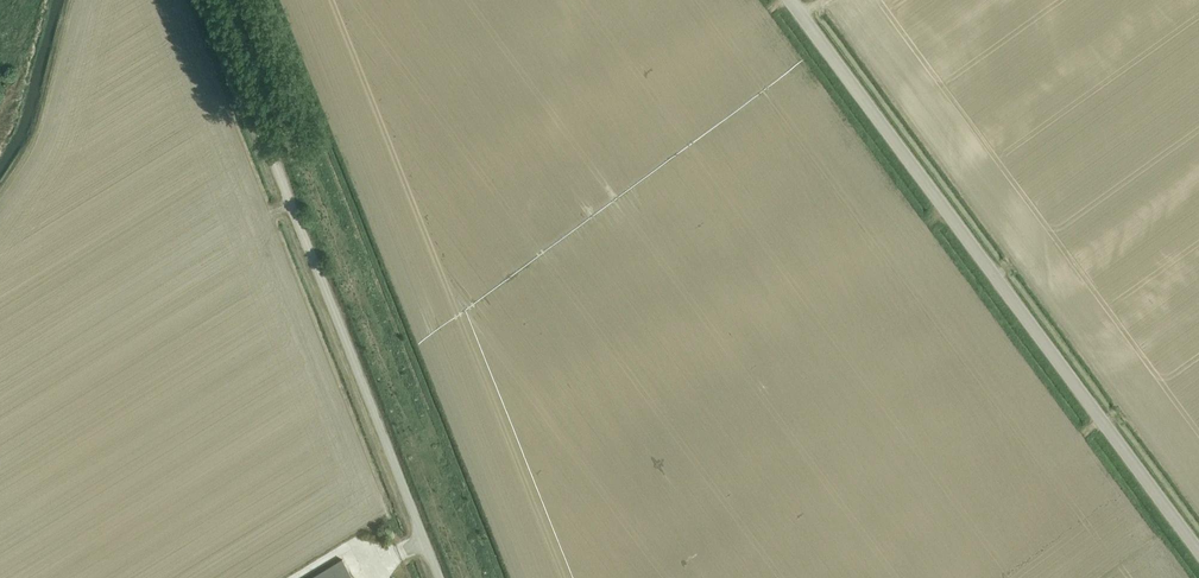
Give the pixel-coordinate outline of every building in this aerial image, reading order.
[(343,559),(311,577),(355,577),(343,559)]
